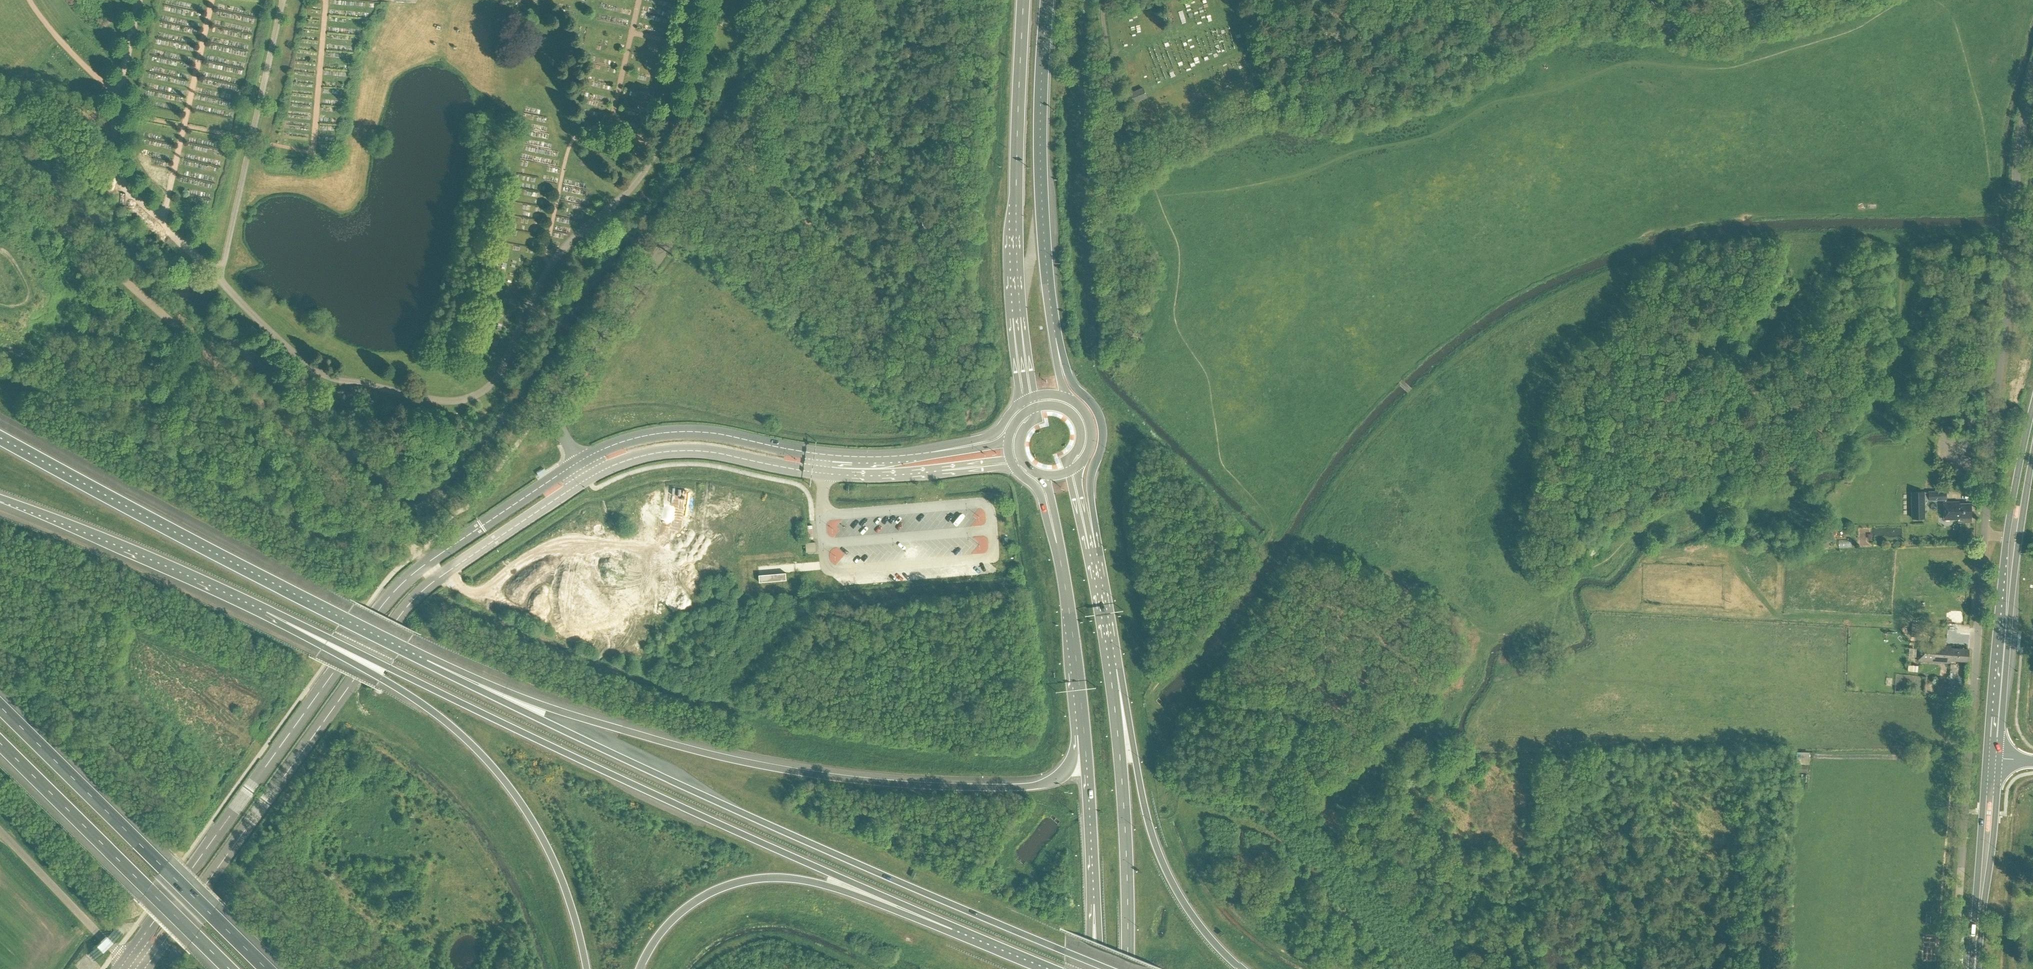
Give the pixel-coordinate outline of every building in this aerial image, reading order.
[(1130,93),(1135,103),(1148,98),(1143,87),(1130,93)] [(1912,493),(1912,518),(1924,518),(1924,492),(1912,493)] [(1929,492),(1929,500),(1946,500),(1946,492),(1929,492)] [(1944,520),(1959,520),(1959,523),(1971,522),(1971,505),(1959,505),(1959,502),(1943,502),(1944,520)] [(979,515),(971,520),(975,525),(982,520),(979,515)] [(830,559),(840,563),(844,551),(835,547),(830,559)] [(787,580),(786,572),(759,575),(760,582),(787,580)] [(1912,624),(1911,632),(1927,633),(1927,624),(1912,624)] [(1932,644),(1920,643),(1918,661),(1949,663),(1949,660),(1968,662),(1969,649),(1944,648),(1944,645),(1946,645),(1947,628),(1935,627),(1934,640),(1933,640),(1932,644)]
